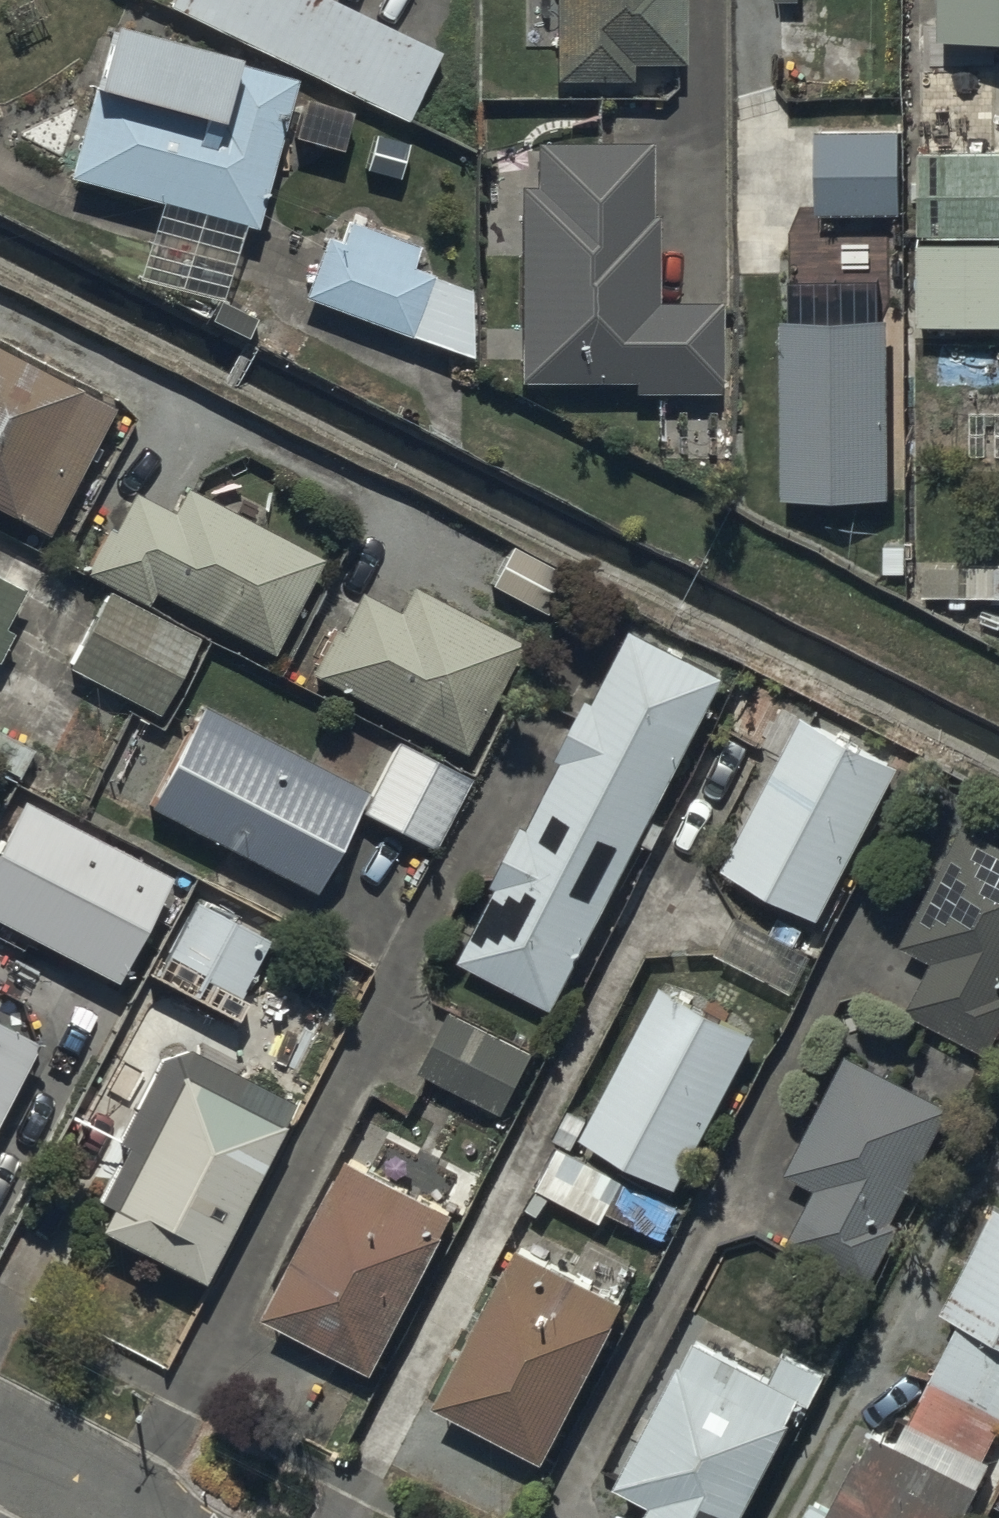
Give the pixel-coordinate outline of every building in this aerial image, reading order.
[(176,7),(405,119),(438,52),(332,0),(180,0),(176,7)] [(553,80),(628,80),(628,66),(682,66),(681,0),(553,0),(553,80)] [(942,41),(998,41),(998,0),(942,0),(942,41)] [(117,22),(72,184),(161,208),(149,255),(229,277),(242,230),(255,234),(295,89),(229,71),(234,54),(117,22)] [(900,129),(817,129),(817,209),(900,209),(900,129)] [(516,187),(518,382),(631,381),(631,398),(719,398),(719,303),(653,303),(652,142),(539,143),(539,187),(516,187)] [(919,156),(920,325),(998,325),(998,155),(919,156)] [(328,233),(303,296),(407,338),(432,275),(413,267),(419,252),(350,225),(344,239),(328,233)] [(788,493),(890,493),(889,319),(787,319),(788,493)] [(46,534),(114,405),(0,346),(0,509),(46,534)] [(139,497),(117,538),(109,534),(89,574),(150,605),(155,595),(270,654),(321,558),(186,489),(173,514),(139,497)] [(29,593),(0,578),(0,648),(29,593)] [(316,681),(462,757),(520,647),(413,591),(399,617),(360,597),(316,681)] [(68,667),(157,713),(196,639),(107,593),(68,667)] [(462,956),(556,1005),(725,682),(631,633),(462,956)] [(153,808),(314,891),(366,791),(205,707),(153,808)] [(723,869),(816,917),(896,764),(803,716),(723,869)] [(362,814),(429,849),(465,781),(398,746),(362,814)] [(175,880),(27,806),(0,859),(0,921),(123,983),(175,880)] [(966,832),(906,947),(934,961),(909,1009),(983,1048),(998,1018),(998,849),(966,832)] [(160,976),(228,1011),(265,941),(197,906),(160,976)] [(587,1140),(678,1187),(754,1041),(664,994),(587,1140)] [(423,1072),(504,1114),(535,1055),(454,1013),(423,1072)] [(41,1046),(0,1025),(0,1127),(41,1046)] [(906,1220),(898,1216),(951,1115),(846,1061),(788,1173),(818,1189),(790,1243),(871,1286),(906,1220)] [(102,1233),(205,1286),(283,1135),(181,1082),(102,1233)] [(560,1146),(539,1187),(604,1220),(625,1179),(560,1146)] [(268,1323),(372,1377),(454,1219),(350,1166),(268,1323)] [(995,1203),(939,1311),(960,1322),(911,1426),(983,1461),(998,1430),(998,1205),(995,1203)] [(518,1249),(438,1403),(544,1458),(625,1305),(518,1249)] [(622,1490),(654,1506),(649,1516),(654,1517),(746,1517),(802,1411),(693,1354),(622,1490)] [(957,1456),(947,1474),(877,1437),(842,1503),(822,1491),(806,1517),(965,1517),(990,1470),(982,1465),(958,1452),(957,1456)]
